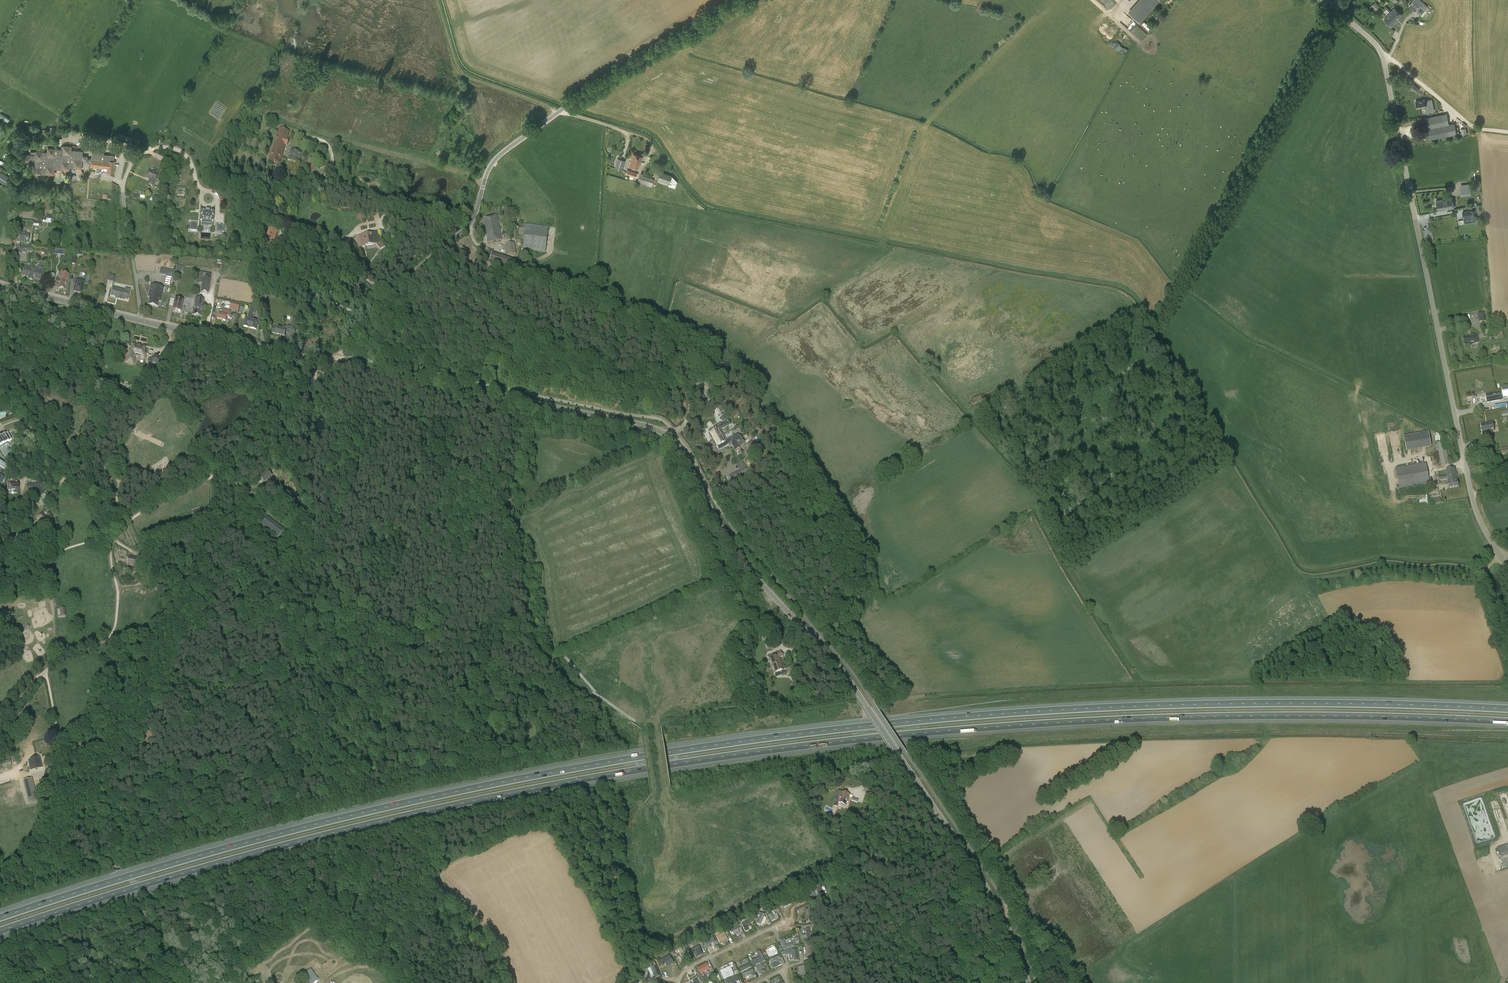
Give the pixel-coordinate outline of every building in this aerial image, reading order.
[(1421,16),(1427,7),(1418,0),(1414,0),(1408,7),(1415,12),(1415,11),(1421,16)] [(1394,8),(1389,14),(1397,20),(1402,14),(1394,8)] [(1392,26),(1397,20),(1389,14),(1384,20),(1392,26)] [(1122,41),(1118,48),(1127,53),(1131,46),(1122,41)] [(1425,106),(1426,107),(1426,112),(1434,111),(1431,99),(1428,100),(1425,101),(1424,99),(1415,101),(1417,108),(1425,106)] [(1457,134),(1454,123),(1447,124),(1447,122),(1443,123),(1442,114),(1424,118),(1428,140),(1457,134)] [(280,129),(270,161),(279,163),(284,144),(287,145),(288,140),(286,139),(288,132),(280,129)] [(130,143),(132,139),(120,135),(119,138),(118,139),(130,143)] [(69,167),(81,168),(82,151),(70,150),(71,147),(63,146),(61,146),(61,150),(47,149),(47,153),(30,151),(30,155),(23,154),(22,162),(34,163),(33,175),(41,176),(41,174),(53,174),(54,169),(69,170),(69,167)] [(92,148),(91,157),(91,158),(90,158),(90,167),(100,168),(101,168),(107,168),(107,172),(114,173),(115,161),(113,161),(114,155),(103,154),(104,149),(92,148)] [(291,150),(288,160),(298,163),(301,154),(291,150)] [(638,169),(642,156),(633,153),(629,166),(638,169)] [(616,156),(615,160),(616,160),(614,168),(622,171),(625,161),(619,159),(619,157),(616,156)] [(310,158),(306,169),(312,170),(315,159),(310,158)] [(637,173),(627,169),(626,174),(636,178),(637,173)] [(146,178),(150,179),(147,185),(153,187),(158,175),(149,171),(146,178)] [(1,172),(0,173),(0,181),(7,185),(11,179),(8,177),(1,172)] [(637,183),(652,187),(654,179),(640,175),(637,183)] [(156,190),(160,192),(161,189),(163,190),(165,186),(164,186),(165,183),(160,180),(157,188),(156,190)] [(1470,196),(1470,188),(1461,189),(1461,196),(1470,196)] [(1447,198),(1447,196),(1445,197),(1445,199),(1436,201),(1438,211),(1454,208),(1452,198),(1447,198)] [(200,220),(200,221),(201,221),(201,225),(202,225),(202,227),(212,228),(212,222),(213,222),(213,221),(213,220),(214,220),(214,218),(213,218),(213,212),(213,211),(213,212),(209,211),(209,210),(206,210),(206,211),(205,211),(202,211),(201,211),(200,220)] [(1475,210),(1463,212),(1464,220),(1476,218),(1475,210)] [(488,243),(501,240),(497,216),(483,219),(488,243)] [(522,250),(545,253),(548,227),(520,223),(518,235),(524,236),(522,250)] [(273,241),(274,241),(278,229),(269,226),(266,234),(268,235),(265,244),(271,246),(273,241)] [(26,232),(21,232),(21,233),(17,233),(16,242),(29,243),(29,234),(26,233),(26,232)] [(383,247),(379,241),(377,233),(359,237),(361,247),(376,244),(380,249),(383,247)] [(507,255),(516,254),(514,242),(505,244),(507,255)] [(325,264),(329,261),(327,257),(322,247),(316,251),(317,252),(318,251),(318,252),(317,252),(318,254),(319,253),(319,254),(318,254),(319,256),(320,255),(321,257),(320,258),(321,260),(322,259),(325,264)] [(513,269),(516,261),(492,253),(489,262),(513,269)] [(34,278),(40,279),(42,272),(43,269),(37,267),(37,269),(34,268),(34,269),(31,269),(31,268),(26,266),(25,268),(24,268),(23,275),(29,277),(28,278),(29,279),(32,280),(32,279),(33,280),(34,278)] [(161,269),(159,274),(172,277),(173,271),(161,269)] [(64,274),(62,280),(60,279),(58,288),(65,289),(66,285),(67,285),(68,281),(67,281),(69,275),(70,271),(65,270),(64,274)] [(106,280),(109,281),(109,282),(114,283),(115,276),(111,276),(111,274),(108,273),(106,280)] [(203,278),(201,292),(208,293),(210,274),(205,274),(204,279),(203,278)] [(74,292),(81,294),(83,283),(76,282),(77,279),(74,278),(73,284),(75,284),(74,292)] [(149,293),(150,293),(148,305),(158,307),(159,301),(161,302),(164,288),(151,285),(149,293)] [(117,297),(117,298),(124,300),(124,299),(128,300),(130,289),(125,288),(125,291),(113,288),(111,296),(117,297)] [(193,310),(192,314),(201,316),(203,306),(202,306),(203,300),(195,298),(193,310)] [(174,299),(172,310),(180,312),(182,301),(174,299)] [(238,311),(239,304),(231,302),(229,309),(238,311)] [(243,326),(256,329),(257,326),(259,327),(259,325),(262,324),(261,318),(258,319),(258,321),(253,320),(256,308),(250,307),(247,319),(245,318),(243,326)] [(231,312),(222,310),(221,314),(218,314),(217,319),(225,321),(226,316),(230,317),(231,312)] [(1485,321),(1484,313),(1477,314),(1479,323),(1485,321)] [(273,327),(271,333),(275,334),(285,336),(286,333),(294,335),(296,328),(294,327),(296,319),(293,318),(290,328),(287,327),(283,326),(282,329),(277,328),(273,327)] [(1476,335),(1467,337),(1467,338),(1463,338),(1464,345),(1469,344),(1469,345),(1478,343),(1476,335)] [(131,350),(129,350),(126,363),(134,364),(135,357),(145,359),(146,354),(144,353),(145,348),(140,346),(139,347),(137,347),(137,346),(132,345),(131,350)] [(155,354),(150,360),(160,368),(167,359),(162,355),(160,358),(155,354)] [(150,371),(145,378),(148,380),(153,373),(150,371)] [(1485,394),(1487,403),(1503,400),(1501,391),(1485,394)] [(702,395),(697,397),(700,406),(706,404),(702,395)] [(723,435),(721,429),(726,427),(723,422),(708,430),(713,440),(723,435)] [(1482,434),(1494,431),(1493,423),(1481,425),(1482,434)] [(1431,446),(1429,432),(1404,436),(1407,451),(1431,446)] [(7,442),(12,440),(7,433),(0,437),(0,446),(3,445),(7,442)] [(725,438),(723,435),(713,440),(719,450),(731,444),(733,449),(738,446),(742,443),(742,442),(741,441),(741,440),(740,439),(739,439),(737,438),(736,437),(735,437),(734,438),(733,437),(726,440),(725,439),(725,438)] [(1445,441),(1437,443),(1437,444),(1435,445),(1436,451),(1438,450),(1441,466),(1449,465),(1445,441)] [(1400,489),(1430,483),(1426,462),(1396,468),(1400,489)] [(1438,477),(1439,481),(1447,480),(1449,488),(1458,486),(1457,481),(1455,468),(1445,470),(1446,476),(1438,477)] [(743,476),(739,470),(728,476),(731,482),(743,476)] [(260,477),(264,482),(272,475),(268,471),(260,477)] [(10,491),(14,491),(14,493),(18,493),(18,491),(19,483),(7,483),(7,491),(10,491)] [(38,505),(47,498),(43,494),(35,502),(38,505)] [(194,518),(202,515),(200,509),(191,512),(194,518)] [(52,518),(49,515),(46,518),(42,513),(38,517),(45,526),(50,521),(49,521),(52,518)] [(267,516),(261,525),(278,538),(284,529),(267,516)] [(6,546),(13,545),(18,544),(16,538),(12,539),(9,539),(9,538),(4,539),(6,546)] [(126,564),(137,566),(138,559),(128,557),(126,564)] [(768,656),(772,666),(782,662),(780,657),(783,656),(781,651),(768,656)] [(784,668),(782,662),(772,666),(776,677),(789,672),(798,678),(801,673),(789,666),(784,668)] [(40,757),(28,760),(31,770),(42,767),(40,757)] [(1,767),(11,765),(9,759),(0,761),(0,763),(1,767)] [(23,780),(29,803),(37,801),(31,778),(23,780)] [(833,806),(837,807),(838,803),(845,805),(847,802),(850,794),(838,791),(835,802),(834,802),(833,806)] [(1505,845),(1497,847),(1504,869),(1507,867),(1507,844),(1505,845)] [(819,885),(808,890),(809,894),(817,890),(819,895),(823,893),(819,885)] [(794,903),(792,899),(781,904),(783,908),(794,903)] [(776,920),(771,910),(767,912),(772,922),(776,920)] [(757,924),(761,925),(765,915),(759,912),(758,916),(760,916),(757,924)] [(734,928),(729,930),(731,933),(733,932),(734,935),(740,932),(738,930),(740,928),(739,925),(737,921),(732,924),(734,928)] [(741,924),(745,932),(749,931),(746,926),(750,924),(748,921),(741,924)] [(810,929),(806,929),(807,938),(803,939),(804,943),(811,942),(810,929)] [(722,941),(727,938),(724,933),(716,937),(720,945),(723,943),(722,941)] [(714,939),(704,943),(707,949),(711,947),(710,945),(715,942),(714,939)] [(787,944),(785,939),(780,941),(783,951),(795,947),(793,942),(787,944)] [(692,950),(696,958),(699,957),(696,951),(700,949),(699,946),(692,950)] [(813,958),(811,946),(804,947),(806,959),(813,958)] [(792,949),(784,952),(785,956),(792,953),(793,961),(798,961),(796,950),(792,951),(792,949)] [(693,958),(689,950),(681,954),(685,962),(693,958)] [(764,960),(759,951),(755,953),(758,959),(753,961),(751,957),(749,958),(752,966),(764,960)] [(657,961),(659,965),(664,963),(666,967),(673,963),(669,955),(657,961)] [(781,965),(777,957),(769,960),(771,964),(776,961),(778,967),(781,965)] [(654,964),(647,967),(652,979),(659,976),(654,964)] [(698,968),(701,974),(709,969),(706,964),(698,968)] [(764,972),(762,968),(763,968),(762,964),(755,967),(759,976),(762,975),(762,973),(764,972)] [(802,969),(804,975),(811,973),(808,964),(797,968),(798,971),(802,969)] [(317,980),(310,969),(303,974),(310,982),(312,982),(317,980)] [(725,979),(734,975),(732,972),(727,974),(725,970),(722,971),(725,979)]
